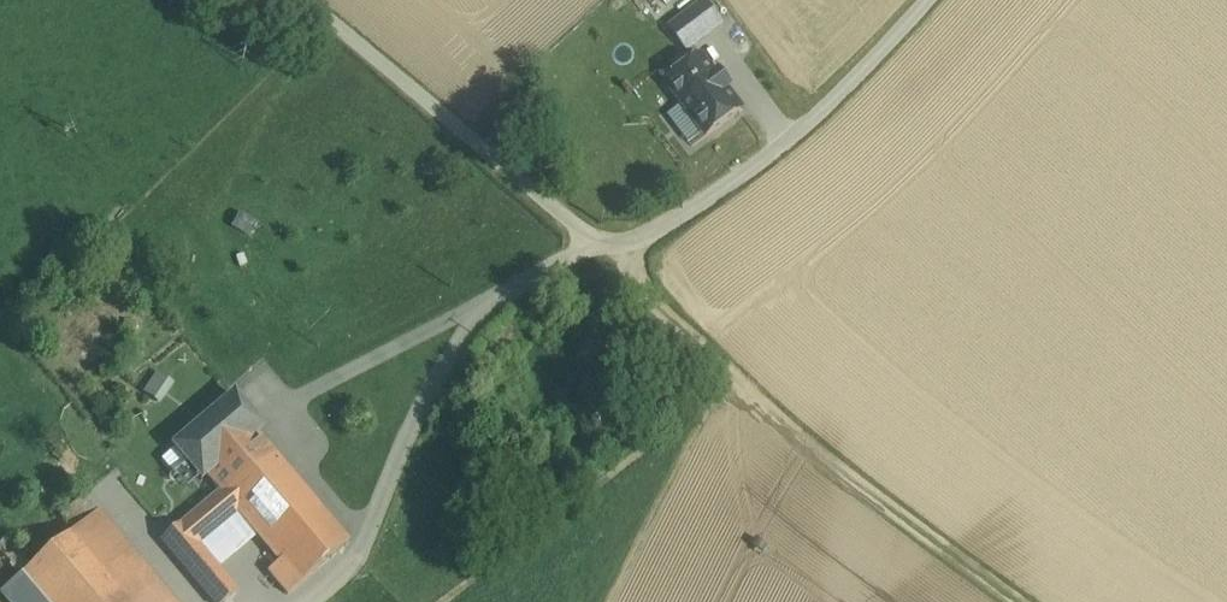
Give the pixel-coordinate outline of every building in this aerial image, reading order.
[(703,3),(668,29),(686,52),(720,26),(703,3)] [(700,56),(662,84),(703,138),(741,109),(700,56)] [(146,393),(162,402),(174,382),(158,373),(146,393)] [(234,395),(173,447),(201,480),(257,433),(262,428),(234,395)] [(349,541),(257,433),(206,475),(220,491),(238,513),(279,561),(268,570),(288,593),(349,541)] [(161,540),(214,601),(224,601),(238,590),(199,545),(238,513),(220,491),(161,540)] [(84,496),(61,515),(74,531),(97,512),(84,496)] [(97,512),(74,531),(135,601),(175,601),(97,512)] [(74,531),(36,563),(9,531),(0,543),(0,554),(21,576),(0,593),(8,601),(135,601),(74,531)]
